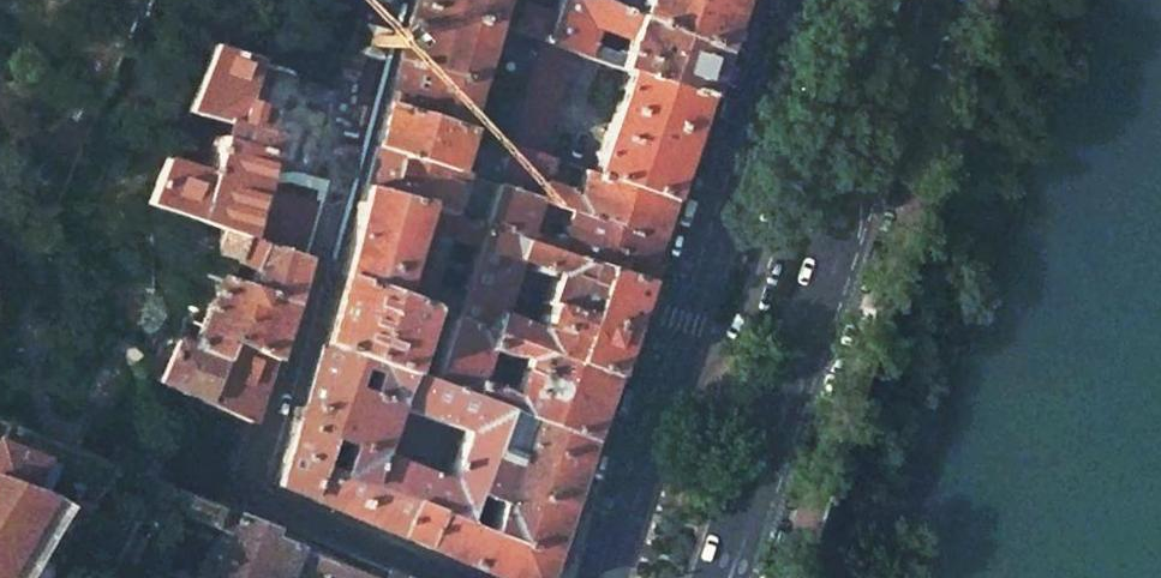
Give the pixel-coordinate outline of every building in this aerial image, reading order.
[(495,0),(412,0),(395,61),(470,85),(495,0)] [(510,30),(534,38),(571,50),(586,55),(596,28),(605,1),(603,0),(522,0),(510,30)] [(605,1),(635,15),(640,0),(603,0),(605,1)] [(635,15),(717,51),(734,0),(640,0),(635,15)] [(596,28),(627,39),(635,15),(605,1),(596,28)] [(627,39),(617,66),(627,69),(703,94),(710,74),(717,51),(635,15),(627,39)] [(571,50),(534,38),(531,46),(512,98),(496,141),(534,154),(562,76),(571,50)] [(251,239),(298,256),(313,201),(303,199),(249,185),(269,119),(233,108),(249,58),(217,48),(209,45),(182,110),(224,123),(219,138),(211,135),(200,172),(162,159),(138,220),(227,254),(235,233),(251,239)] [(595,88),(604,61),(586,55),(571,50),(562,76),(595,88)] [(458,128),(470,85),(395,61),(383,103),(458,128)] [(627,69),(591,173),(668,198),(687,142),(690,133),(703,94),(627,69)] [(446,169),(458,128),(383,103),(372,143),(446,169)] [(481,181),(496,141),(458,128),(446,169),(457,173),(481,181)] [(536,200),(550,159),(534,154),(496,141),(481,181),(490,184),(533,199),(536,200)] [(360,184),(426,207),(444,213),(457,173),(446,169),(372,143),(360,184)] [(550,159),(536,200),(568,210),(654,239),(662,215),(668,198),(591,173),(550,159)] [(360,184),(335,274),(396,296),(426,207),(360,184)] [(527,217),(533,199),(490,184),(476,225),(519,239),(527,217)] [(527,217),(562,230),(568,210),(536,200),(533,199),(527,217)] [(445,237),(452,216),(444,213),(426,207),(396,296),(421,305),(429,284),(445,237)] [(553,235),(548,249),(558,253),(640,281),(646,263),(649,253),(654,239),(568,210),(562,230),(559,238),(553,235)] [(445,237),(470,246),(476,224),(452,216),(445,237)] [(491,330),(528,344),(609,374),(623,330),(640,281),(558,253),(548,249),(519,239),(476,225),(476,224),(470,246),(453,298),(447,315),(491,330)] [(214,293),(230,298),(251,239),(235,233),(227,254),(214,293)] [(298,256),(251,239),(230,298),(280,316),(298,256)] [(315,343),(352,355),(400,373),(421,305),(396,296),(335,274),(315,343)] [(445,289),(429,284),(421,305),(447,315),(453,298),(445,289)] [(214,293),(211,292),(199,325),(190,346),(218,357),(226,337),(266,357),(280,316),(230,298),(214,293)] [(485,348),(491,330),(447,315),(421,305),(400,373),(469,398),(475,381),(485,348)] [(505,355),(524,358),(528,344),(491,330),(485,348),(505,355)] [(200,400),(245,421),(266,357),(226,337),(218,357),(200,400)] [(158,381),(193,397),(200,400),(218,357),(190,346),(175,340),(158,381)] [(275,485),(304,496),(315,464),(325,432),(342,385),(348,364),(352,355),(315,343),(275,485)] [(511,397),(506,411),(586,439),(596,414),(595,412),(596,406),(598,400),(600,398),(609,374),(528,344),(524,358),(511,397)] [(588,440),(586,439),(506,411),(469,398),(400,373),(352,355),(348,364),(371,373),(364,393),(342,385),(325,432),(347,443),(336,475),(315,464),(304,496),(499,577),(540,577),(542,570),(541,570),(546,556),(547,556),(550,548),(548,548),(554,533),(555,533),(557,527),(556,526),(561,512),(562,513),(565,504),(564,504),(565,499),(567,495),(569,488),(570,488),(573,480),(572,480),(576,466),(578,466),(580,460),(581,460),(588,440)] [(493,387),(475,381),(469,398),(506,411),(511,397),(493,387)] [(28,489),(29,487),(41,457),(0,441),(0,480),(28,489)] [(81,520),(45,495),(29,487),(28,489),(0,480),(0,577),(48,577),(81,520)] [(238,509),(209,577),(281,577),(283,573),(297,577),(401,577),(238,509)]
